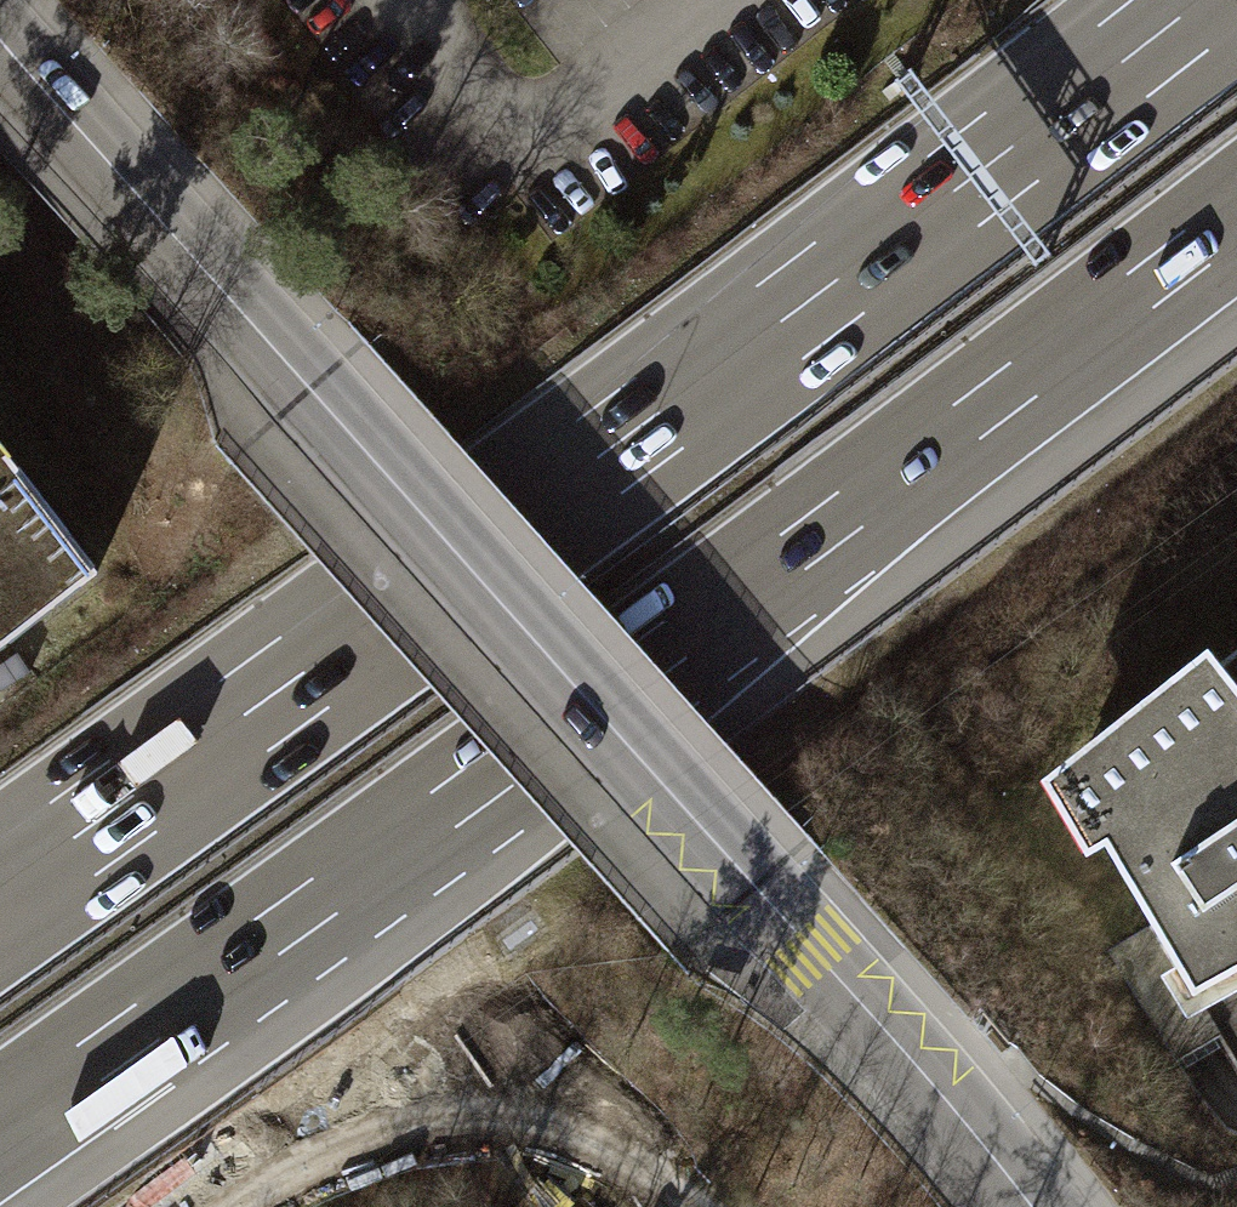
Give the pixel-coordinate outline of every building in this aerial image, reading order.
[(115,586),(0,436),(0,673),(115,586)] [(1041,780),(1086,857),(1105,846),(1193,996),(1236,972),(1236,650),(1220,664),(1207,648),(1041,780)]
